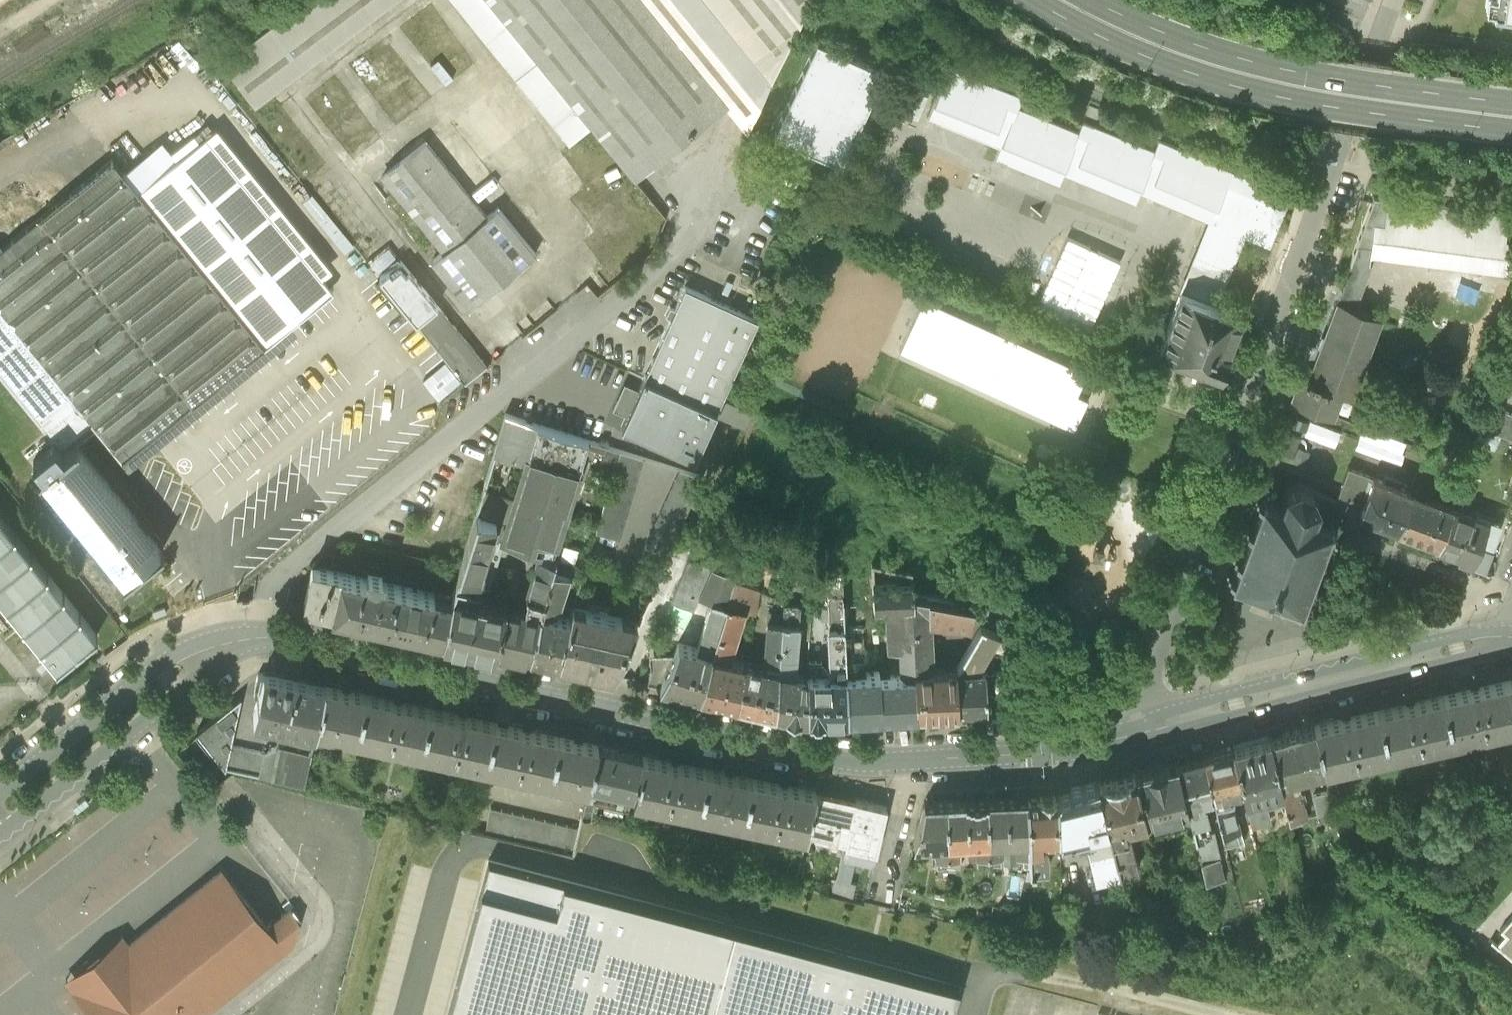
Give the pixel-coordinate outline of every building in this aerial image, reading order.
[(221,58),(254,102),(392,0),(298,0),(221,58)] [(568,143),(591,125),(633,176),(729,104),(748,128),(808,0),(452,0),(568,143)] [(1495,13),(1511,15),(1511,0),(1496,0),(1495,13)] [(884,70),(817,39),(774,133),(841,163),(884,70)] [(1061,177),(1065,166),(1137,196),(1142,186),(1213,215),(1183,289),(1215,301),(1229,267),(1243,232),(1270,243),(1289,195),(1159,141),(1154,152),(1095,127),(1101,111),(1089,106),(1078,133),(1018,107),(1021,97),(949,67),(930,111),(1002,140),(998,151),(1061,177)] [(91,422),(129,469),(298,333),(292,324),(334,290),(322,276),(332,268),(217,125),(161,170),(145,150),(121,170),(112,158),(0,248),(0,368),(62,445),(91,422)] [(425,140),(382,175),(444,251),(432,260),(470,307),(536,254),(498,207),(487,216),(425,140)] [(1337,301),(1356,308),(1371,266),(1370,257),(1511,274),(1511,264),(1511,242),(1506,241),(1508,215),(1374,198),(1337,301)] [(354,245),(327,213),(318,220),(344,253),(354,245)] [(383,260),(377,252),(366,261),(372,269),(383,260)] [(400,259),(379,277),(448,362),(463,381),(465,384),(487,366),(400,259)] [(670,320),(644,378),(716,411),(758,320),(685,287),(674,310),(670,308),(666,317),(670,320)] [(1228,349),(1242,310),(1215,301),(1183,289),(1181,289),(1160,347),(1221,368),(1230,371),(1237,352),(1228,349)] [(911,324),(900,350),(1074,427),(1087,397),(1082,395),(1076,393),(1086,370),(923,298),(911,324)] [(1337,301),(1307,381),(1341,393),(1352,397),(1382,318),(1356,308),(1337,301)] [(1498,374),(1511,379),(1511,337),(1498,374)] [(463,381),(448,362),(432,374),(448,393),(463,381)] [(1333,416),(1341,393),(1307,381),(1297,377),(1289,399),(1333,416)] [(716,411),(644,378),(621,427),(694,460),(716,411)] [(1487,404),(1479,427),(1511,439),(1511,413),(1487,404)] [(506,413),(488,472),(508,479),(514,457),(526,461),(537,423),(506,413)] [(589,441),(537,423),(526,461),(506,523),(501,539),(539,551),(552,555),(589,441)] [(1300,437),(1280,430),(1273,450),(1292,457),(1300,437)] [(157,544),(77,444),(63,455),(55,444),(34,461),(43,471),(40,473),(120,574),(157,544)] [(603,460),(617,464),(621,450),(607,445),(603,460)] [(643,457),(621,450),(617,464),(596,531),(618,538),(643,457)] [(1347,496),(1362,501),(1372,475),(1348,466),(1336,497),(1346,501),(1347,496)] [(679,469),(645,546),(666,556),(685,516),(703,476),(679,469)] [(1383,479),(1372,475),(1362,501),(1358,512),(1395,525),(1409,488),(1398,485),(1400,480),(1385,474),(1383,479)] [(1267,493),(1263,492),(1261,498),(1255,496),(1254,499),(1260,501),(1251,526),(1245,524),(1244,528),(1249,530),(1239,557),(1234,555),(1233,558),(1238,560),(1233,574),(1227,572),(1226,575),(1232,577),(1232,578),(1233,578),(1230,584),(1233,585),(1236,579),(1244,582),(1250,584),(1248,590),(1251,591),(1253,586),(1257,587),(1253,599),(1270,606),(1274,593),(1279,595),(1277,601),(1280,602),(1283,596),(1297,602),(1295,607),(1298,608),(1300,603),(1301,603),(1307,605),(1309,601),(1303,599),(1308,586),(1313,588),(1315,584),(1309,582),(1319,556),(1324,558),(1326,554),(1320,552),(1330,526),(1335,529),(1346,501),(1336,497),(1298,484),(1286,489),(1281,503),(1279,503),(1266,499),(1265,497),(1267,493)] [(1450,503),(1409,488),(1395,525),(1436,541),(1449,508),(1450,503)] [(1498,526),(1449,508),(1436,541),(1435,546),(1484,564),(1498,526)] [(490,535),(501,539),(506,523),(475,513),(455,579),(466,581),(468,574),(475,576),(479,574),(490,535)] [(48,656),(51,659),(57,666),(77,650),(90,640),(96,634),(0,515),(0,596),(48,656)] [(576,551),(560,546),(557,556),(540,610),(551,613),(553,605),(559,607),(576,551)] [(552,555),(539,551),(526,593),(534,596),(530,608),(540,610),(557,556),(552,555)] [(698,648),(711,653),(725,603),(733,579),(735,572),(712,566),(689,557),(671,600),(693,608),(698,595),(711,600),(698,648)] [(828,620),(828,626),(843,625),(842,604),(840,569),(803,562),(806,587),(826,591),(827,608),(823,608),(824,620),(828,620)] [(871,562),(873,606),(886,605),(912,605),(911,593),(913,594),(911,570),(871,562)] [(303,605),(330,611),(406,628),(442,636),(451,598),(381,582),(383,575),(368,572),(366,579),(337,570),(312,566),(303,605)] [(442,636),(492,647),(502,602),(477,596),(480,585),(466,581),(455,579),(451,598),(442,636)] [(743,607),(742,608),(754,611),(758,591),(758,588),(733,579),(725,603),(743,607)] [(973,604),(913,594),(911,593),(912,605),(915,670),(926,669),(933,660),(931,620),(964,623),(969,623),(973,604)] [(783,601),(782,621),(778,669),(795,672),(800,602),(783,601)] [(492,647),(530,656),(540,610),(530,608),(502,602),(492,647)] [(743,607),(725,603),(711,653),(721,656),(723,650),(728,651),(730,651),(731,650),(742,608),(743,607)] [(842,604),(843,625),(844,662),(865,661),(863,626),(866,626),(865,608),(856,609),(856,603),(842,604)] [(981,627),(987,629),(991,607),(973,604),(969,623),(964,623),(959,638),(953,636),(954,668),(954,672),(981,627)] [(915,673),(915,670),(912,605),(886,605),(888,647),(904,646),(899,651),(900,669),(906,674),(915,673)] [(572,608),(570,617),(559,662),(613,675),(636,623),(572,608)] [(530,656),(559,662),(570,617),(551,613),(540,610),(530,656)] [(769,666),(778,669),(782,621),(766,620),(764,659),(766,661),(770,661),(769,666)] [(828,626),(830,674),(845,674),(844,662),(843,625),(828,626)] [(981,627),(954,672),(977,671),(991,646),(998,634),(987,629),(981,627)] [(998,634),(991,646),(1009,654),(1014,640),(998,634)] [(651,668),(647,682),(699,694),(711,653),(698,648),(678,642),(673,653),(650,653),(651,668)] [(699,694),(736,702),(744,661),(721,656),(711,653),(699,694)] [(736,702),(775,711),(778,669),(769,666),(744,661),(736,702)] [(917,712),(956,710),(954,672),(954,668),(926,669),(915,670),(915,673),(917,712)] [(775,711),(809,717),(807,674),(795,672),(778,669),(775,711)] [(977,671),(954,672),(956,710),(986,709),(985,673),(984,670),(977,671)] [(847,716),(917,712),(915,673),(906,674),(896,675),(895,671),(890,671),(890,675),(877,676),(877,672),(845,674),(847,716)] [(316,729),(316,725),(325,684),(273,672),(265,672),(258,673),(255,687),(260,688),(253,715),(283,721),(316,729)] [(985,673),(986,709),(1003,708),(1001,672),(985,673)] [(809,717),(847,716),(845,674),(830,674),(807,674),(809,717)] [(1510,679),(1442,694),(1452,735),(1511,721),(1510,679)] [(316,725),(356,734),(365,693),(325,684),(316,725)] [(430,707),(365,693),(356,734),(421,748),(430,707)] [(1387,750),(1452,735),(1442,694),(1377,709),(1387,750)] [(241,695),(197,729),(226,765),(230,743),(241,695)] [(495,722),(430,707),(421,748),(485,763),(495,722)] [(1323,765),(1387,750),(1377,709),(1313,724),(1323,765)] [(266,751),(253,748),(248,771),(303,783),(316,729),(283,721),(277,746),(266,751)] [(495,722),(485,763),(549,778),(559,736),(495,722)] [(1313,724),(1269,736),(1279,777),(1288,775),(1324,766),(1323,765),(1313,724)] [(598,746),(559,736),(549,778),(589,786),(589,784),(598,746)] [(1281,786),(1279,777),(1269,736),(1232,745),(1242,784),(1245,796),(1281,786)] [(226,765),(248,771),(253,748),(230,743),(226,765)] [(1225,789),(1242,784),(1232,745),(1204,753),(1213,793),(1226,844),(1242,840),(1231,794),(1226,795),(1225,789)] [(589,784),(633,794),(642,755),(598,746),(589,784)] [(1199,796),(1213,793),(1204,753),(1200,754),(1177,760),(1187,806),(1194,836),(1211,832),(1203,801),(1200,802),(1199,796)] [(632,797),(699,810),(707,769),(642,755),(633,794),(632,797)] [(1177,760),(1136,770),(1147,816),(1187,806),(1177,760)] [(699,810),(743,819),(751,778),(707,769),(699,810)] [(1147,817),(1147,816),(1136,770),(1096,780),(1107,826),(1119,873),(1138,868),(1129,828),(1126,828),(1125,822),(1147,817)] [(1292,786),(1288,775),(1279,777),(1281,786),(1285,801),(1290,821),(1306,817),(1299,784),(1292,786)] [(817,792),(751,778),(743,819),(807,833),(817,792)] [(1070,789),(1058,794),(1059,837),(1089,830),(1107,826),(1096,780),(1070,783),(1070,789)] [(1264,806),(1285,801),(1281,786),(1245,796),(1252,827),(1268,823),(1264,806)] [(1329,790),(1312,794),(1317,816),(1334,811),(1329,790)] [(845,843),(846,843),(856,800),(817,792),(807,833),(806,835),(845,843)] [(1040,838),(1059,837),(1058,794),(1026,797),(1029,864),(1029,869),(1047,868),(1046,846),(1044,843),(1041,843),(1040,838)] [(1026,797),(1005,798),(1007,839),(1022,839),(1022,844),(1017,844),(1017,858),(1022,858),(1023,864),(1029,864),(1026,797)] [(995,840),(1007,839),(1005,798),(985,799),(989,859),(994,859),(995,864),(1001,864),(1000,844),(995,844),(995,840)] [(985,799),(965,800),(968,841),(982,840),(983,845),(977,845),(978,865),(984,864),(984,859),(989,859),(985,799)] [(887,807),(856,800),(846,843),(845,843),(833,894),(852,898),(856,883),(849,881),(854,858),(874,863),(887,807)] [(954,842),(968,841),(965,800),(945,801),(948,871),(954,871),(954,867),(961,866),(960,847),(954,847),(954,842)] [(943,871),(948,871),(945,801),(924,802),(913,844),(941,842),(942,848),(936,849),(937,868),(943,868),(943,871)] [(490,808),(485,830),(574,850),(578,829),(490,808)] [(1107,826),(1089,830),(1090,836),(1085,837),(1095,878),(1119,873),(1107,826)] [(488,858),(446,1014),(950,1014),(959,983),(488,858)] [(1219,859),(1201,863),(1206,884),(1224,879),(1219,859)] [(292,942),(298,921),(290,910),(268,929),(221,870),(129,943),(122,934),(65,978),(94,1014),(201,1014),(284,949),(283,948),(292,942)] [(1500,932),(1501,933),(1502,932),(1506,936),(1498,946),(1491,941),(1490,942),(1511,961),(1511,918),(1500,932)]
